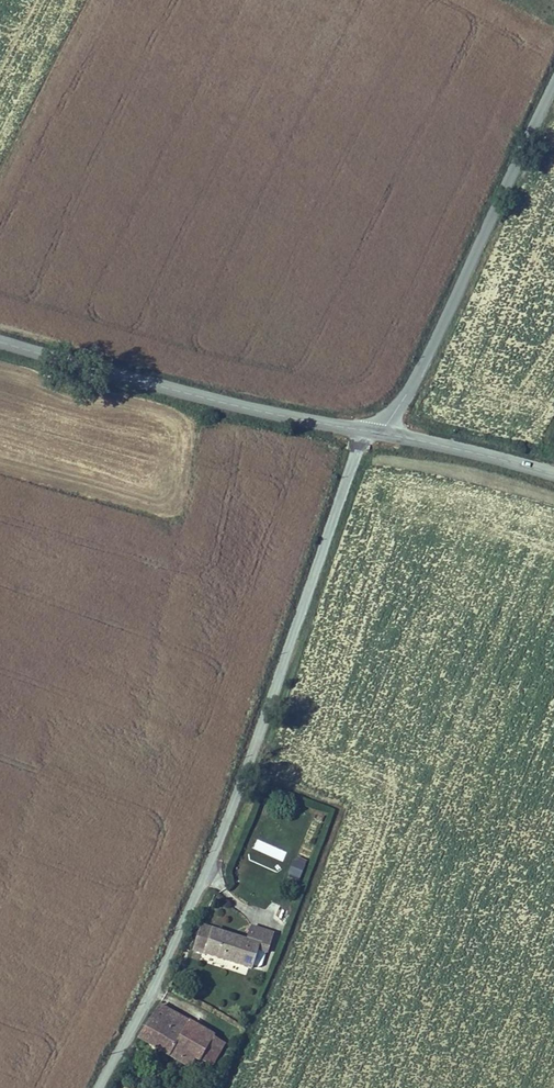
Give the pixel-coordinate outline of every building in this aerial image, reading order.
[(300,878),(307,860),(296,856),(288,873),(300,878)] [(206,962),(215,935),(203,931),(194,958),(206,962)] [(250,977),(257,957),(268,961),(275,941),(252,933),(249,940),(252,941),(250,947),(247,946),(215,935),(206,962),(250,977)] [(196,1034),(163,1015),(144,1048),(185,1072),(187,1070),(191,1072),(195,1065),(183,1058),(196,1034)] [(219,1047),(196,1034),(183,1058),(195,1065),(205,1071),(208,1065),(219,1047)] [(227,1052),(219,1047),(208,1065),(217,1070),(227,1052)]
